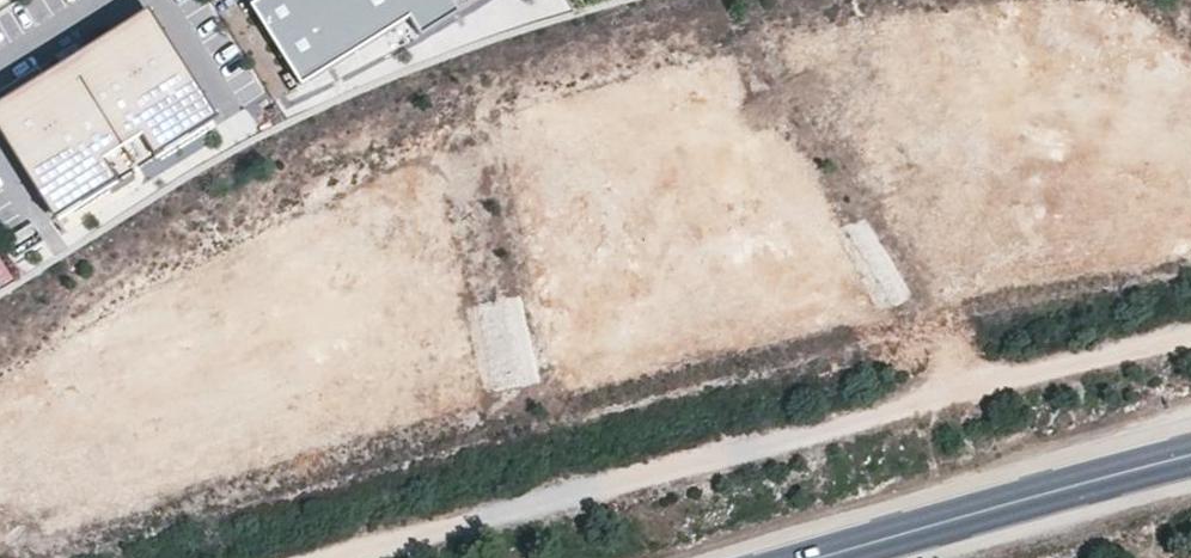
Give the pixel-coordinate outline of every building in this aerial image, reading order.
[(297,85),(406,18),(418,37),(456,14),(447,0),(244,0),(297,85)] [(54,220),(216,119),(149,11),(44,77),(0,104),(0,134),(54,220)] [(44,77),(38,68),(0,92),(0,104),(44,77)]
